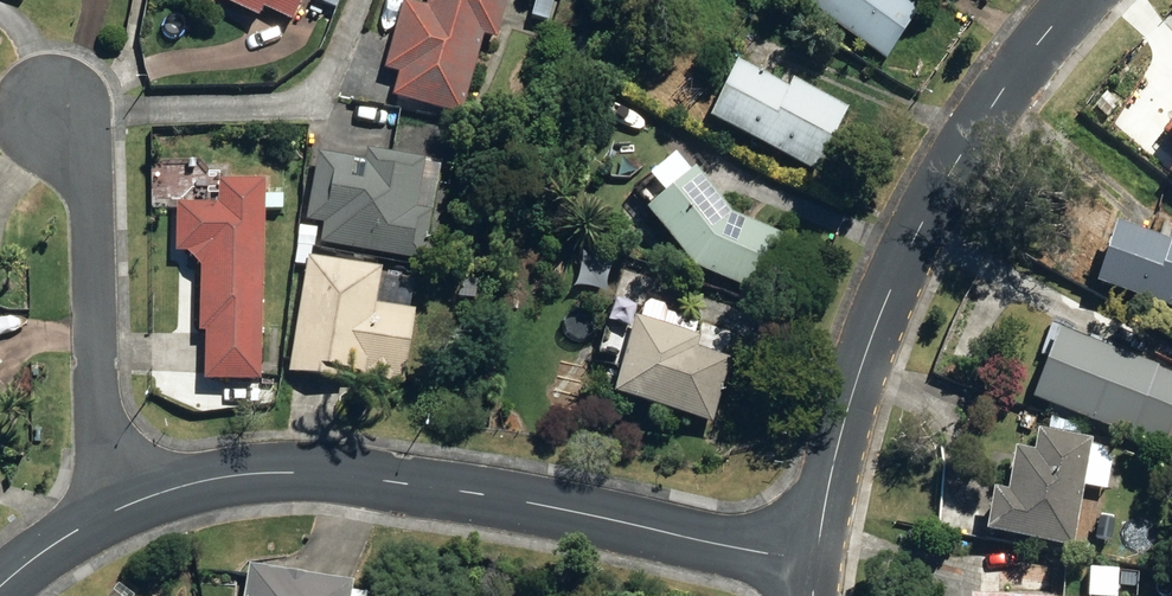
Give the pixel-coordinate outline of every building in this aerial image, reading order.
[(289,23),(301,0),(212,0),(256,22),(262,9),(289,23)] [(459,120),(481,42),(492,46),(505,0),(429,0),(426,11),(403,5),(384,74),(398,78),(392,101),(459,120)] [(546,24),(553,0),(534,0),(530,20),(546,24)] [(884,66),(920,11),(903,0),(783,0),(884,66)] [(709,127),(816,177),(847,112),(790,86),(787,93),(736,69),(709,127)] [(318,247),(419,266),(428,217),(413,214),(423,166),(366,155),(361,186),(347,184),(350,164),(316,158),(304,225),(321,228),(318,247)] [(1171,177),(1171,159),(1163,170),(1171,177)] [(689,271),(761,296),(781,238),(729,220),(694,178),(644,219),(689,271)] [(202,385),(258,385),(263,186),(217,184),(217,208),(175,207),(174,257),(185,257),(199,271),(198,335),(203,335),(202,385)] [(1171,300),(1171,236),(1117,218),(1098,276),(1171,300)] [(298,247),(311,249),(313,232),(300,230),(298,247)] [(306,252),(294,250),(292,268),(304,270),(306,252)] [(365,384),(390,388),(390,382),(402,384),(412,315),(373,309),(377,275),(306,264),(288,376),(345,385),(346,377),(366,380),(365,384)] [(612,403),(711,429),(728,364),(695,355),(698,343),(633,325),(612,403)] [(1162,442),(1171,414),(1171,377),(1154,370),(1156,365),(1051,327),(1025,399),(1128,436),(1130,431),(1162,442)] [(978,529),(1068,546),(1086,439),(1032,429),(1028,450),(1009,447),(1001,490),(986,487),(978,529)] [(347,582),(242,564),(237,595),(344,595),(347,582)]
